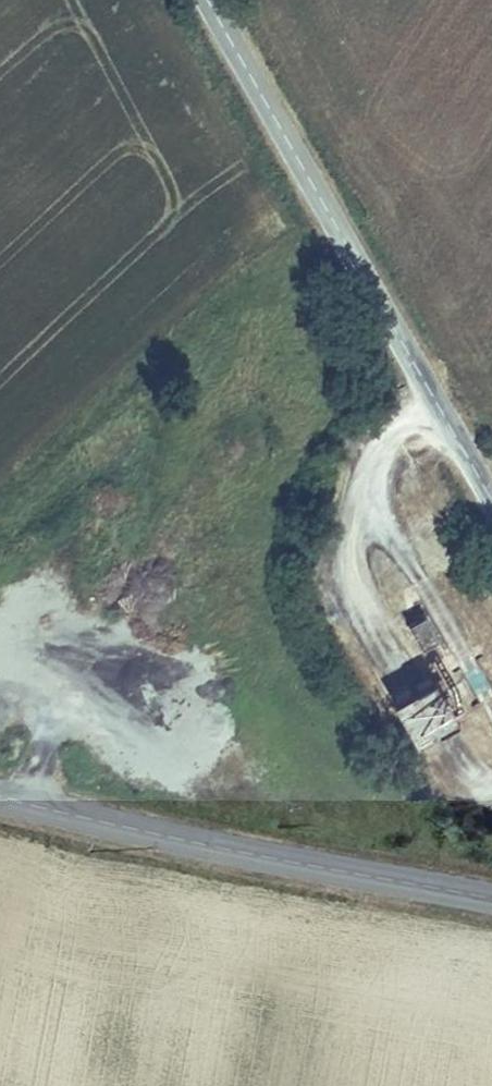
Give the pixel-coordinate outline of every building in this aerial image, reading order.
[(438,640),(452,630),(434,603),(420,611),(438,640)] [(426,731),(468,705),(444,664),(402,691),(426,731)]
